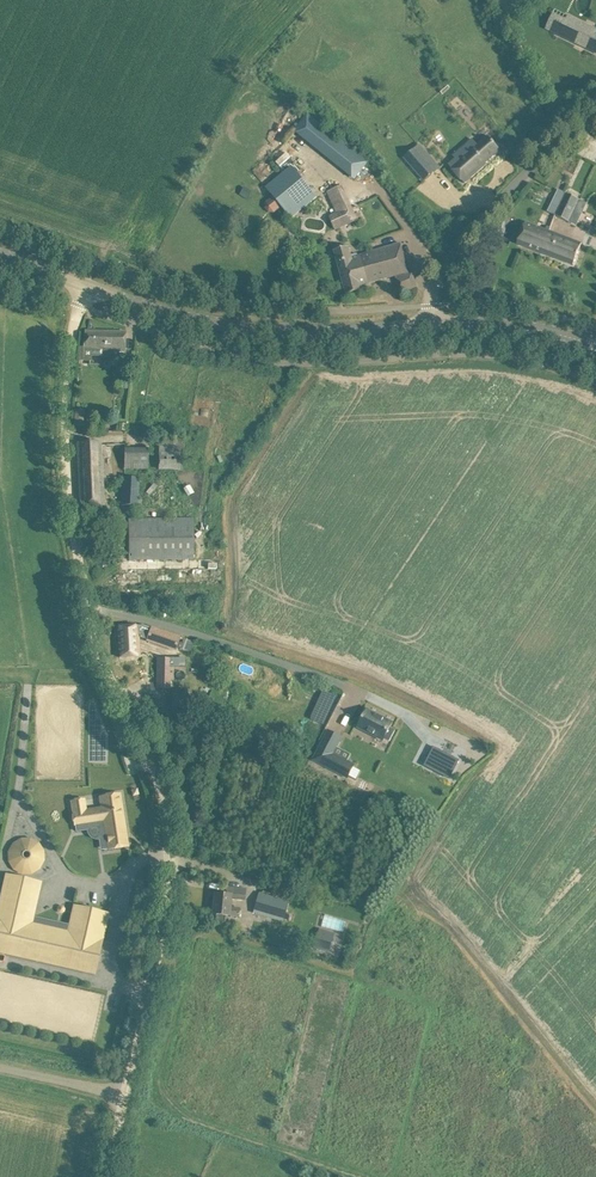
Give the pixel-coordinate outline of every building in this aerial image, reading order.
[(595,52),(595,29),(568,16),(559,34),(595,52)] [(295,131),(355,178),(367,162),(308,115),(295,131)] [(464,183),(487,164),(486,163),(500,150),(488,136),(477,145),(472,140),(464,147),(469,153),(458,161),(456,159),(449,165),(464,183)] [(425,181),(435,171),(422,157),(426,153),(419,145),(405,158),(425,181)] [(292,167),(266,188),(273,196),(265,202),(265,208),(269,213),(273,212),(281,206),(291,217),(316,197),(292,167)] [(357,220),(342,187),(331,191),(340,211),(337,212),(343,226),(357,220)] [(559,190),(554,201),(559,204),(565,193),(559,190)] [(559,204),(554,215),(569,222),(580,200),(565,193),(559,204)] [(517,244),(541,253),(548,236),(549,231),(525,222),(517,244)] [(548,236),(541,253),(574,265),(582,243),(549,231),(548,236)] [(334,249),(343,283),(346,295),(364,290),(362,285),(395,276),(396,278),(395,278),(400,293),(417,287),(412,272),(408,273),(400,243),(352,255),(350,245),(334,249)] [(126,333),(85,332),(84,347),(80,347),(79,360),(91,360),(91,348),(102,348),(102,356),(110,356),(111,351),(125,352),(126,333)] [(85,410),(75,409),(73,426),(83,427),(85,410)] [(160,437),(159,453),(184,454),(185,438),(160,437)] [(77,443),(80,506),(105,505),(103,477),(107,477),(107,473),(103,473),(102,442),(77,443)] [(125,449),(125,470),(148,470),(149,449),(125,449)] [(124,477),(123,505),(139,505),(140,477),(124,477)] [(129,520),(129,560),(194,559),(193,519),(129,520)] [(138,625),(118,627),(120,658),(141,656),(139,635),(176,648),(179,638),(180,638),(144,625),(138,625)] [(184,639),(180,649),(190,653),(194,643),(184,639)] [(158,659),(157,689),(172,689),(173,666),(185,667),(185,658),(169,657),(169,659),(158,659)] [(234,661),(230,670),(244,677),(248,668),(234,661)] [(187,708),(187,694),(173,694),(173,708),(187,708)] [(317,707),(312,720),(324,726),(330,713),(317,707)] [(395,731),(390,728),(392,723),(367,710),(358,727),(383,740),(385,738),(390,741),(395,731)] [(313,760),(348,778),(354,765),(333,754),(342,738),(329,731),(313,760)] [(434,748),(425,766),(449,778),(459,760),(434,748)] [(85,798),(71,800),(74,825),(75,825),(103,821),(107,848),(107,849),(129,846),(121,793),(99,796),(101,806),(87,808),(85,798)] [(35,876),(47,847),(17,835),(4,863),(35,876)] [(94,973),(108,914),(74,907),(82,909),(76,934),(23,922),(32,882),(40,884),(40,883),(7,876),(0,906),(0,952),(94,973)] [(212,923),(228,925),(228,916),(238,917),(239,908),(230,907),(230,900),(245,901),(246,889),(224,887),(223,895),(215,894),(212,923)] [(258,894),(253,912),(282,920),(288,902),(258,894)] [(319,935),(314,949),(330,954),(334,940),(319,935)]
